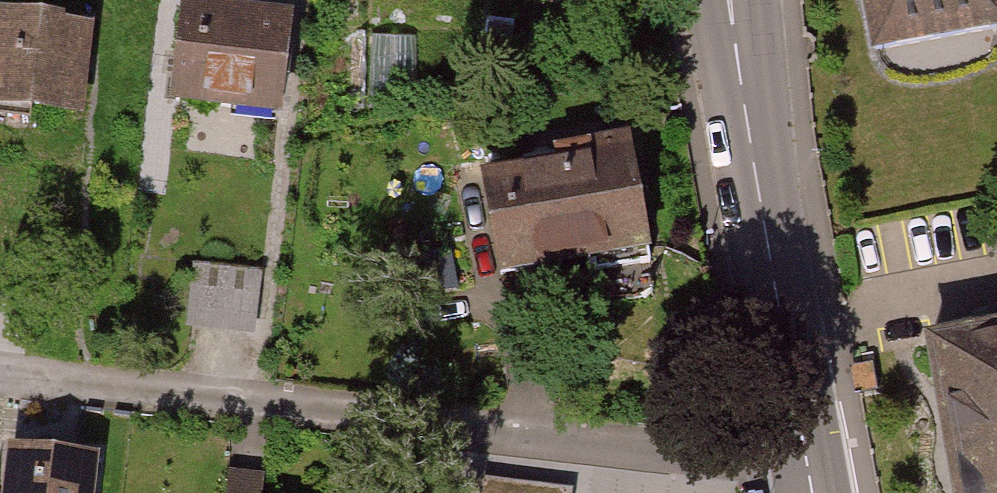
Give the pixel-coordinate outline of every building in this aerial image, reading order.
[(865,58),(996,35),(996,4),(996,0),(855,0),(865,58)] [(286,17),(171,4),(160,104),(275,117),(286,17)] [(0,15),(0,112),(72,121),(84,25),(0,15)] [(621,148),(466,177),(486,284),(641,255),(621,148)] [(258,277),(199,270),(192,323),(252,331),(258,277)] [(912,338),(939,492),(996,492),(996,323),(912,338)] [(15,449),(11,492),(89,492),(92,457),(15,449)] [(261,468),(224,463),(220,492),(257,492),(261,468)]
